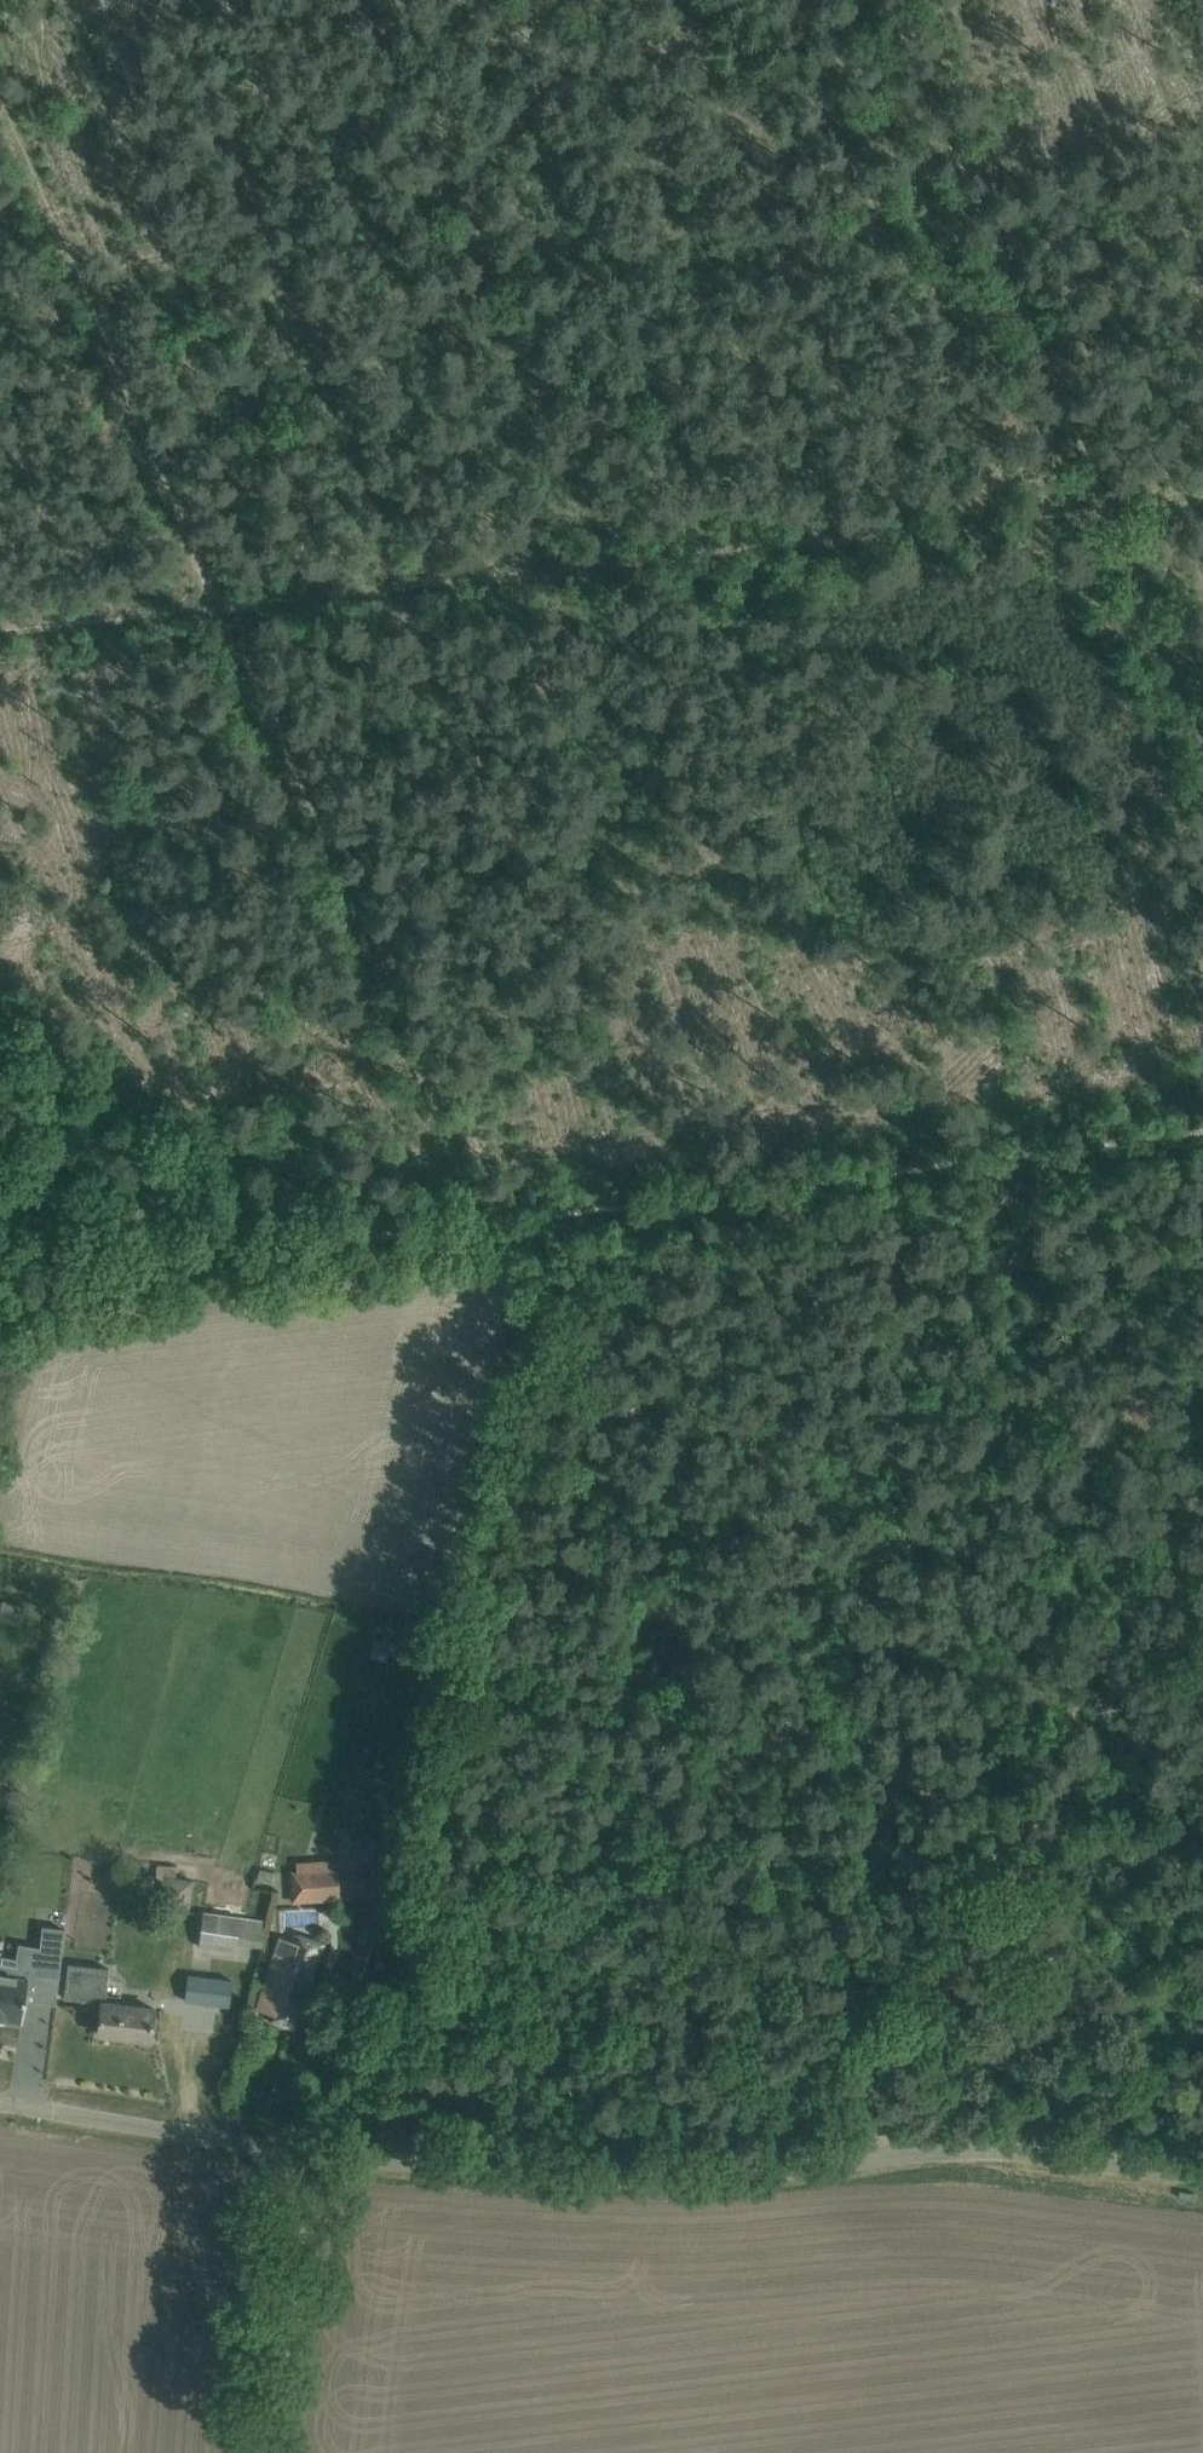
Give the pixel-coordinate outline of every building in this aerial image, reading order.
[(0,1608),(0,1621),(27,1630),(34,1609),(3,1599),(0,1608)] [(371,1637),(369,1650),(386,1652),(388,1640),(372,1637),(371,1637)] [(338,1843),(339,1868),(375,1865),(374,1840),(338,1843)] [(338,1878),(337,1868),(307,1870),(290,1871),(292,1900),(369,1895),(368,1877),(338,1878)] [(235,1951),(239,1917),(203,1912),(198,1946),(235,1951)] [(1,2018),(0,2020),(4,2021),(5,2018),(23,2021),(26,2000),(31,1971),(39,1972),(38,1975),(59,1978),(65,1930),(43,1927),(41,1948),(20,1945),(17,1959),(16,1965),(2,1963),(0,1973),(0,2018),(1,2018)] [(293,1943),(281,1939),(257,2009),(272,2015),(270,2020),(293,2028),(323,1944),(296,1934),(293,1943)] [(151,2040),(155,2005),(104,1999),(108,1970),(68,1965),(64,1998),(102,2003),(98,2034),(151,2040)] [(184,1999),(231,2009),(236,1985),(189,1976),(184,1999)]
